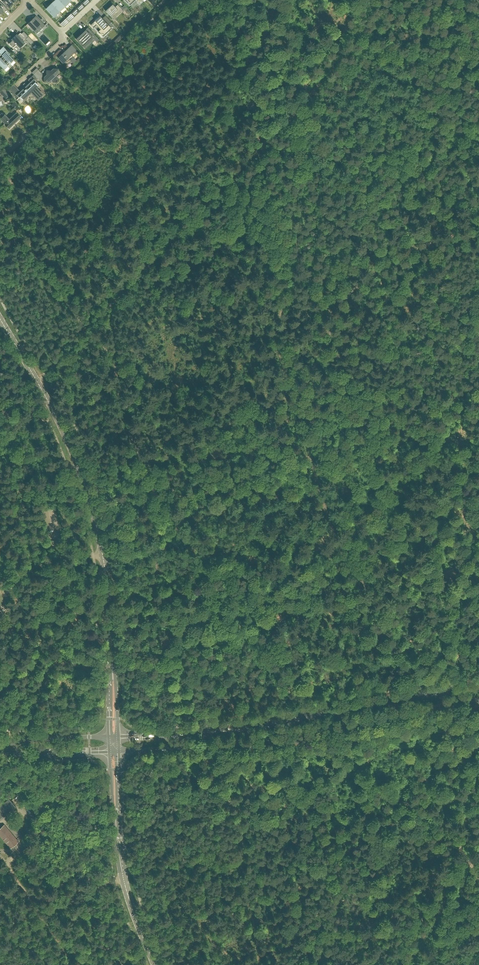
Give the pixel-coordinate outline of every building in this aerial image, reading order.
[(13,4),(12,3),(15,0),(4,0),(2,2),(9,8),(13,4)] [(59,0),(55,0),(51,3),(59,12),(65,7),(59,0)] [(59,12),(51,3),(46,8),(54,17),(59,12)] [(118,4),(115,7),(113,4),(105,11),(112,18),(115,15),(116,16),(123,10),(118,4)] [(100,16),(97,19),(90,25),(93,28),(94,27),(96,25),(100,29),(98,31),(100,33),(99,33),(101,35),(102,35),(103,37),(108,31),(112,28),(108,25),(102,18),(100,16)] [(37,23),(33,19),(28,24),(34,31),(40,26),(42,28),(45,25),(40,20),(37,23)] [(87,28),(75,40),(83,49),(84,48),(84,47),(95,37),(99,41),(87,28)] [(22,40),(25,37),(20,33),(16,37),(15,36),(12,39),(13,40),(9,44),(13,48),(17,44),(20,48),(25,43),(22,40)] [(73,63),(76,60),(74,58),(74,57),(75,57),(75,56),(75,55),(75,54),(75,53),(74,53),(77,50),(72,45),(73,44),(73,43),(58,58),(63,63),(64,63),(65,64),(66,64),(67,63),(68,63),(69,62),(70,61),(71,61),(73,63)] [(51,53),(54,56),(62,47),(59,44),(51,53)] [(14,60),(9,55),(10,54),(3,47),(0,50),(0,53),(1,54),(0,55),(0,65),(4,69),(14,60)] [(58,73),(58,69),(53,69),(51,71),(47,71),(47,75),(44,77),(44,81),(49,82),(51,80),(53,82),(57,82),(58,77),(56,75),(58,73)] [(40,81),(42,79),(42,74),(38,70),(33,74),(40,81)] [(38,85),(31,77),(28,80),(31,83),(21,92),(13,84),(8,89),(16,100),(19,97),(22,100),(31,92),(38,99),(39,97),(40,98),(41,96),(42,94),(36,87),(38,85)] [(11,94),(4,88),(0,92),(6,99),(11,94)] [(17,110),(19,107),(14,102),(11,105),(13,106),(11,108),(13,110),(15,108),(17,110)] [(21,117),(16,113),(9,119),(5,114),(4,115),(3,114),(2,113),(0,114),(0,117),(1,118),(0,118),(5,123),(4,124),(8,128),(21,117)] [(15,807),(10,801),(8,799),(0,806),(0,820),(15,807)] [(18,842),(3,825),(0,828),(0,835),(11,848),(18,842)]
